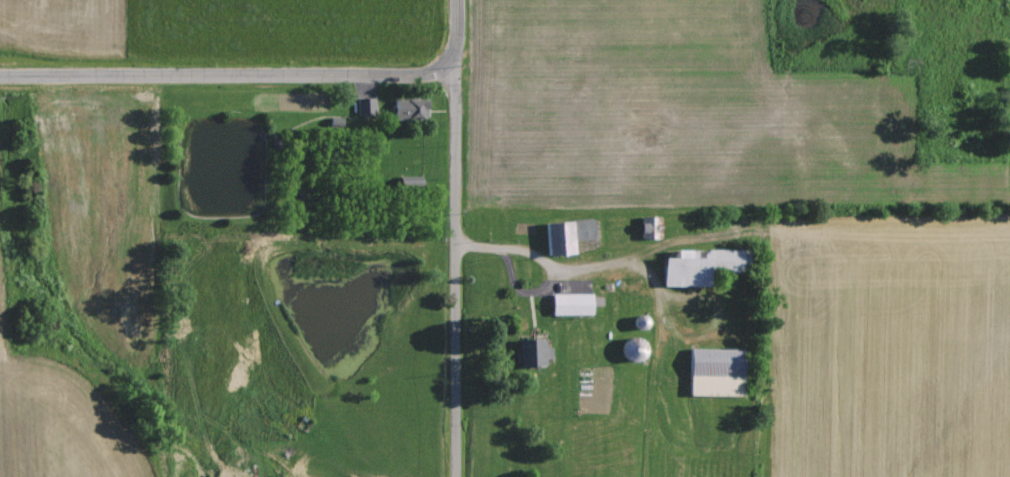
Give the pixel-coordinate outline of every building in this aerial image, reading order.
[(357,116),(374,115),(373,99),(357,99),(357,116)] [(427,100),(394,101),(394,120),(427,119),(427,100)] [(640,217),(640,238),(650,238),(650,216),(640,217)] [(546,221),(547,255),(574,254),(573,240),(593,240),(593,220),(546,221)] [(747,249),(703,249),(703,257),(694,257),(694,250),(676,249),(676,257),(663,257),(663,286),(710,286),(711,271),(747,272),(747,249)] [(591,314),(591,293),(551,294),(552,315),(591,314)] [(518,339),(519,365),(552,363),(551,348),(544,348),(544,338),(518,339)] [(689,395),(743,396),(744,349),(690,348),(689,395)]
